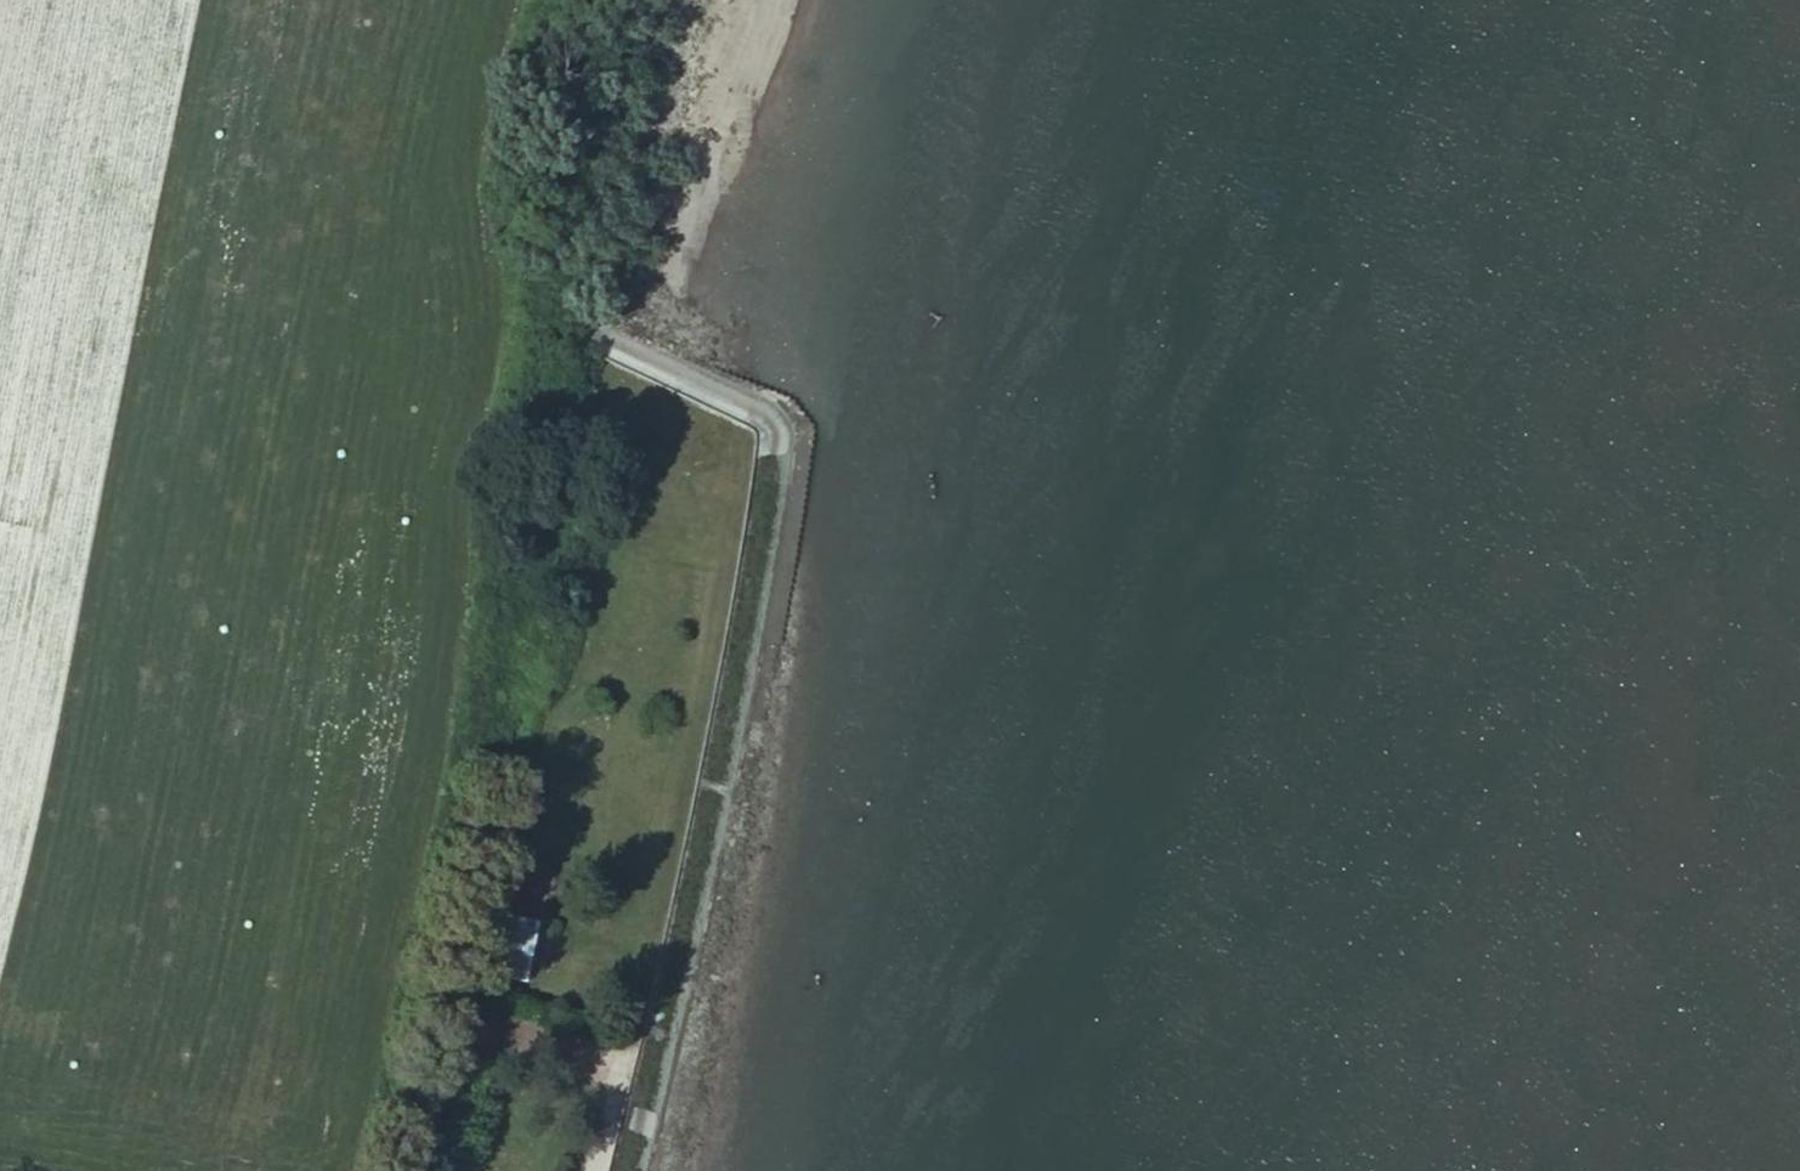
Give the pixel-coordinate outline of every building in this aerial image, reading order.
[(537,949),(530,986),(566,994),(581,938),(541,930),(547,903),(535,900),(523,944),(537,949)] [(502,1012),(500,1022),(542,1031),(544,1022),(502,1012)] [(542,1031),(500,1022),(492,1064),(533,1072),(542,1031)]
